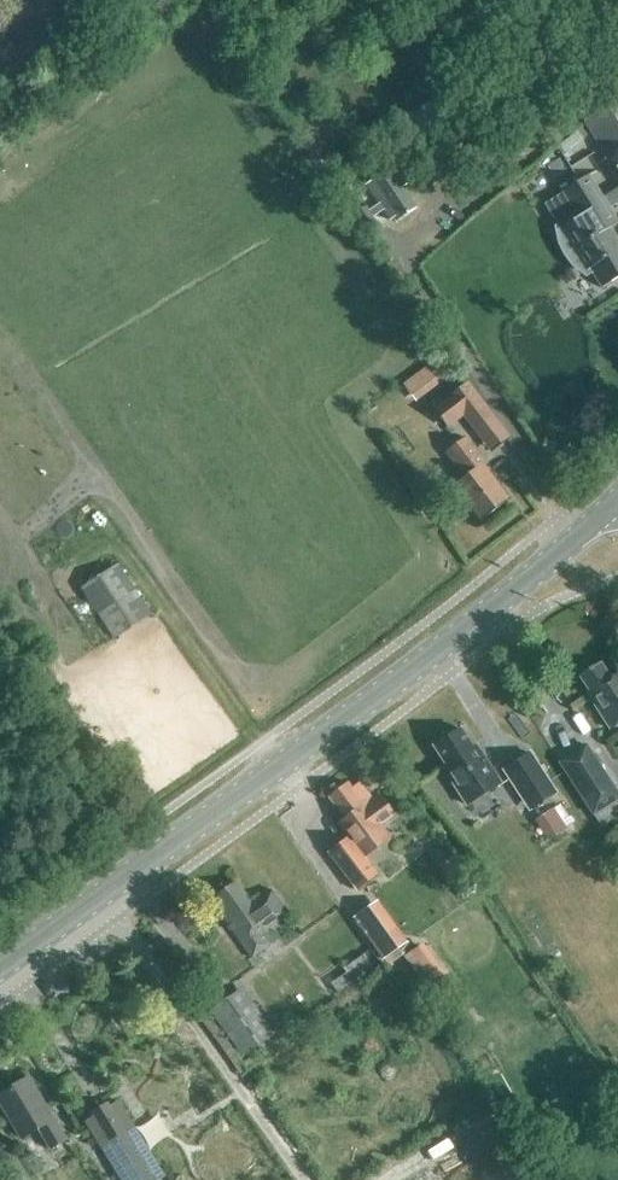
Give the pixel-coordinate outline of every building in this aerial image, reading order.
[(579,126),(558,145),(565,154),(587,135),(579,126)] [(597,164),(598,165),(605,160),(617,180),(617,150),(597,164)] [(396,216),(399,221),(416,209),(415,208),(416,208),(403,188),(407,185),(394,166),(367,184),(366,185),(390,221),(396,216)] [(586,272),(590,269),(601,288),(617,278),(617,242),(610,228),(617,223),(617,221),(617,222),(589,177),(597,172),(596,171),(554,196),(555,198),(563,193),(578,217),(559,229),(560,230),(562,242),(568,253),(575,263),(585,271),(586,272)] [(445,379),(429,359),(382,397),(395,414),(445,379)] [(465,382),(433,408),(449,427),(463,416),(475,430),(492,416),(465,382)] [(509,499),(483,465),(485,464),(465,438),(445,453),(465,477),(454,486),(481,521),(509,499)] [(118,563),(80,587),(113,638),(151,613),(118,563)] [(579,676),(590,692),(587,694),(610,729),(617,724),(617,674),(610,679),(599,663),(579,676)] [(557,713),(546,720),(559,738),(569,731),(557,713)] [(461,729),(434,746),(446,764),(443,766),(467,805),(501,783),(484,757),(481,760),(461,729)] [(617,798),(617,795),(586,745),(559,762),(593,814),(617,798)] [(509,764),(536,805),(556,792),(530,751),(509,764)] [(351,838),(332,852),(359,889),(377,875),(363,856),(381,843),(372,831),(394,814),(381,796),(374,800),(362,784),(355,789),(350,783),(333,796),(359,832),(351,838)] [(260,933),(288,913),(271,890),(251,904),(236,882),(218,895),(221,899),(213,905),(251,958),(269,945),(260,933)] [(377,901),(354,918),(384,959),(407,941),(377,901)] [(352,972),(373,962),(364,945),(344,955),(352,972)] [(275,1034),(242,987),(209,1010),(242,1057),(275,1034)] [(451,1008),(443,1013),(451,1024),(459,1018),(451,1008)] [(64,1141),(26,1078),(0,1094),(0,1101),(22,1138),(39,1127),(51,1148),(64,1141)] [(121,1179),(159,1179),(164,1177),(118,1101),(85,1121),(121,1179)]
